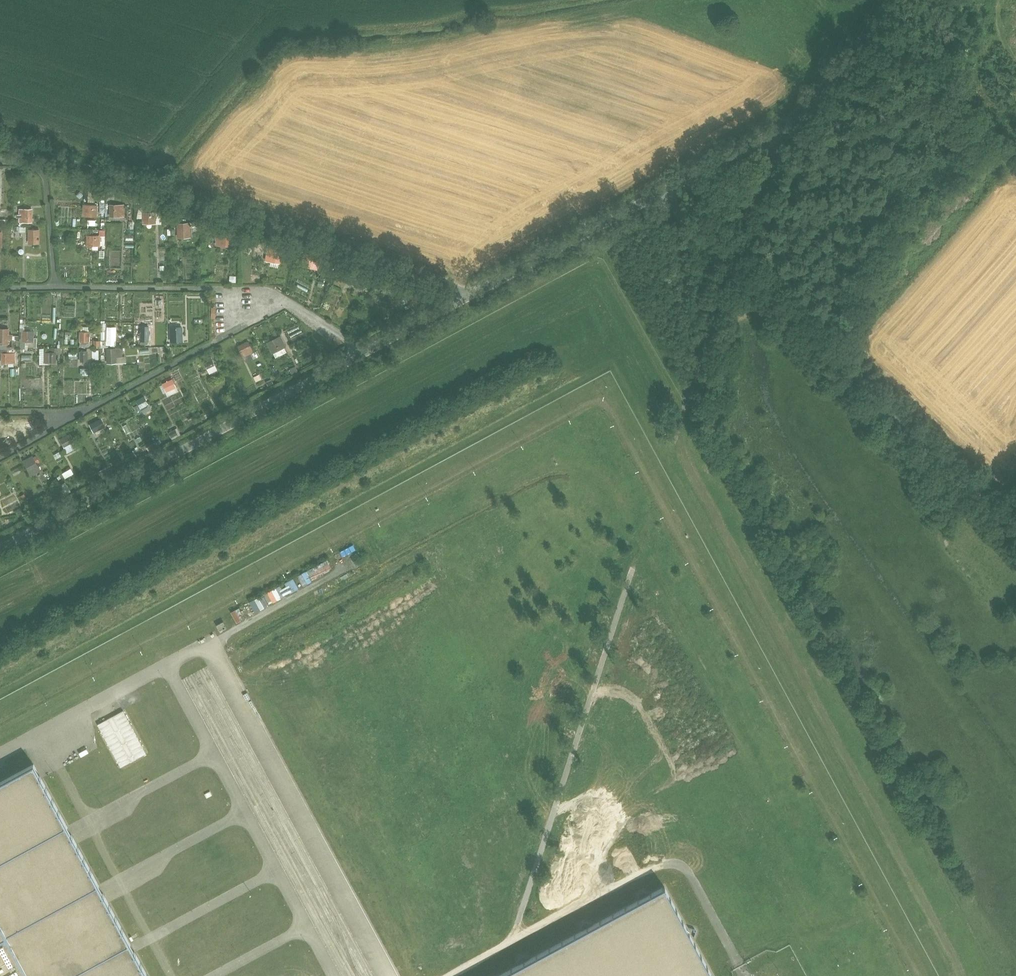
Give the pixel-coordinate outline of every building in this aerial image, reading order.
[(759,206),(743,199),(741,204),(742,208),(741,212),(742,217),(747,218),(751,217),(753,212),(757,211),(759,206)] [(97,205),(83,204),(82,215),(97,216),(97,205)] [(106,205),(106,217),(126,216),(126,204),(106,205)] [(32,209),(19,209),(19,215),(16,215),(16,218),(19,218),(19,222),(32,222),(32,209)] [(156,212),(142,212),(142,224),(156,224),(156,212)] [(189,222),(176,222),(177,238),(190,237),(189,222)] [(39,230),(28,229),(28,243),(39,244),(39,230)] [(99,235),(87,235),(86,246),(99,246),(99,235)] [(230,235),(215,235),(215,247),(230,246),(230,235)] [(267,247),(264,261),(280,264),(283,250),(267,247)] [(356,269),(349,282),(361,288),(368,275),(356,269)] [(149,326),(140,326),(140,341),(148,341),(149,326)] [(116,327),(106,327),(106,345),(116,345),(116,327)] [(182,327),(170,327),(170,342),(183,342),(182,327)] [(33,331),(22,332),(22,342),(34,342),(33,331)] [(89,341),(89,331),(81,331),(81,342),(89,341)] [(280,336),(267,342),(272,353),(285,346),(280,336)] [(248,341),(238,346),(243,357),(253,352),(248,341)] [(123,347),(106,348),(106,364),(126,363),(125,356),(123,356),(123,347)] [(15,353),(1,353),(1,363),(15,363),(15,353)] [(212,359),(204,363),(209,374),(217,370),(212,359)] [(171,379),(162,384),(166,392),(175,388),(171,379)] [(136,401),(143,413),(150,409),(143,397),(136,401)] [(101,418),(89,424),(93,432),(105,426),(101,418)] [(70,435),(59,440),(64,448),(74,443),(70,435)] [(31,457),(23,461),(27,467),(34,462),(31,457)] [(39,472),(34,462),(27,467),(24,468),(29,477),(39,472)] [(285,582),(290,592),(298,588),(293,578),(285,582)] [(125,710),(99,722),(108,741),(126,733),(136,754),(144,750),(125,710)] [(35,763),(0,782),(0,975),(149,975),(35,763)] [(661,885),(492,975),(710,975),(661,885)]
